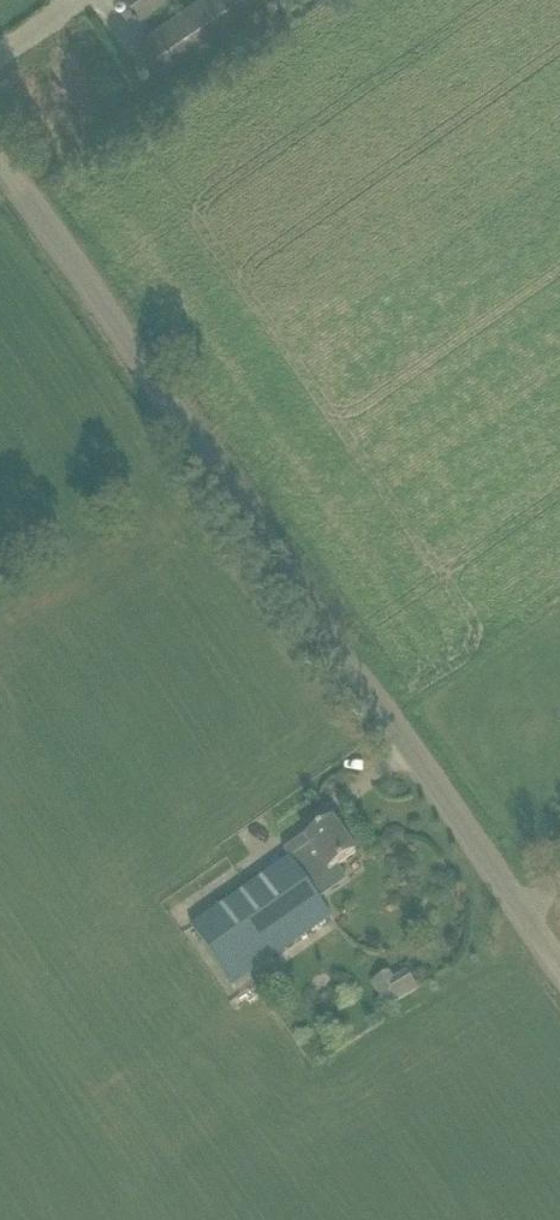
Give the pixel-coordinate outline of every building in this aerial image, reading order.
[(116,1),(126,15),(136,8),(140,14),(159,0),(117,0),(116,1)] [(158,24),(138,38),(160,70),(180,56),(261,0),(193,0),(158,24)] [(334,823),(318,835),(315,831),(284,852),(291,861),(194,931),(237,990),(333,919),(318,898),(344,879),(337,869),(356,855),(334,823)] [(388,1009),(415,987),(401,969),(391,977),(384,969),(367,983),(388,1009)] [(267,978),(259,984),(267,994),(274,988),(267,978)]
